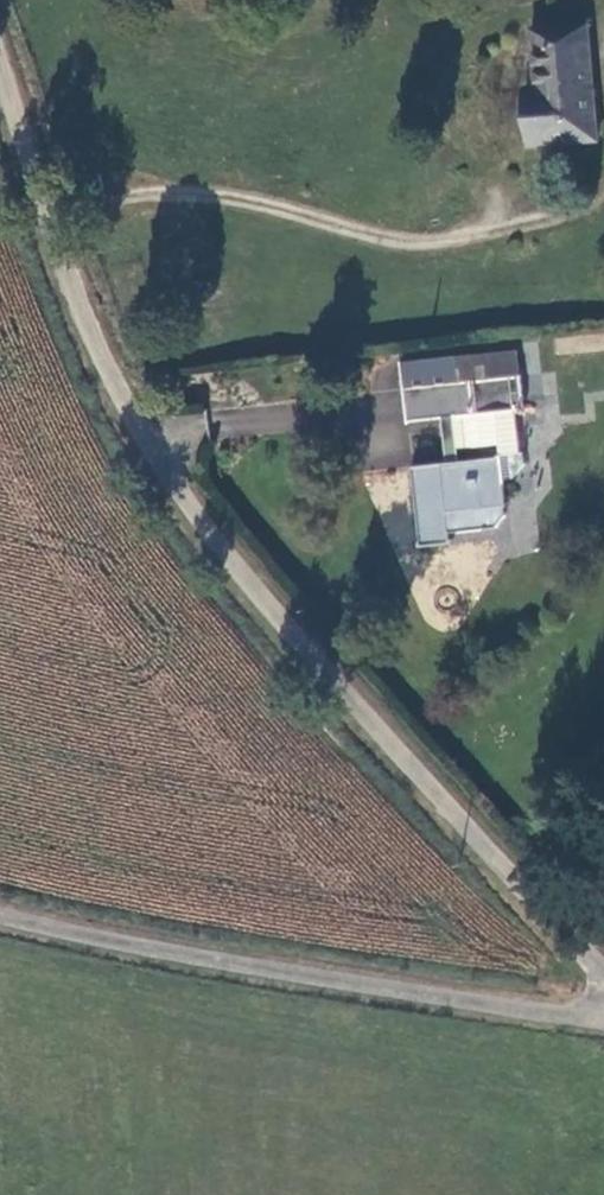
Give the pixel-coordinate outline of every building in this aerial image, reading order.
[(597,135),(590,23),(533,27),(538,82),(528,84),(533,141),(597,135)] [(523,347),(455,352),(457,379),(499,375),(498,360),(523,358),(523,347)] [(457,379),(455,352),(406,357),(411,414),(446,411),(450,457),(415,460),(422,541),(452,538),(451,527),(497,523),(506,511),(505,503),(507,503),(505,475),(515,474),(526,461),(525,449),(522,449),(518,405),(528,405),(525,371),(524,371),(523,358),(498,360),(499,375),(457,379)]
